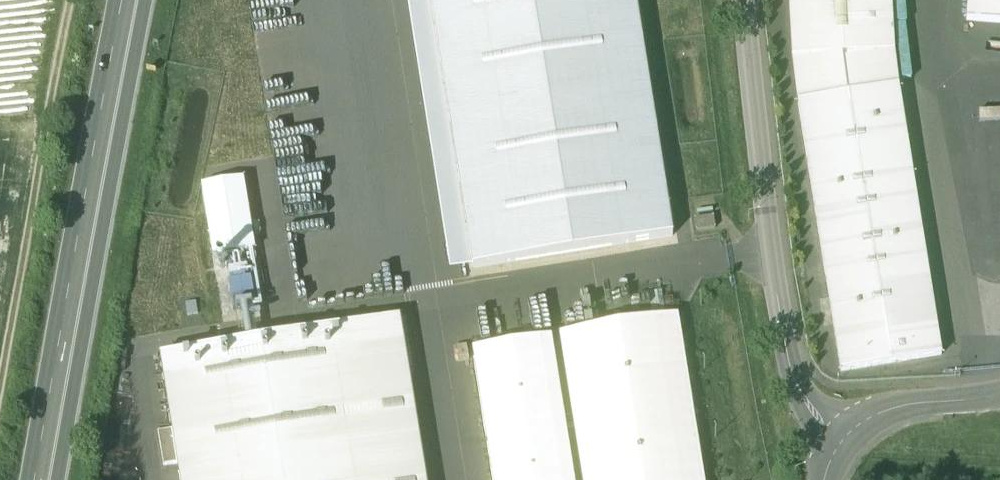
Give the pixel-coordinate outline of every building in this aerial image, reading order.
[(474,267),(672,236),(634,0),(431,0),(474,267)] [(792,59),(894,53),(891,0),(789,0),(792,59)] [(966,21),(999,24),(999,0),(968,0),(966,21)] [(898,87),(894,53),(792,59),(797,103),(898,87)] [(898,87),(797,103),(841,372),(941,356),(898,87)] [(201,185),(210,258),(261,252),(252,179),(201,185)] [(713,217),(694,220),(696,232),(715,229),(713,217)] [(563,336),(585,479),(706,479),(681,317),(563,336)] [(360,325),(384,479),(426,479),(401,318),(360,325)] [(161,357),(180,479),(384,479),(360,325),(161,357)] [(495,479),(573,479),(550,338),(473,351),(495,479)]
